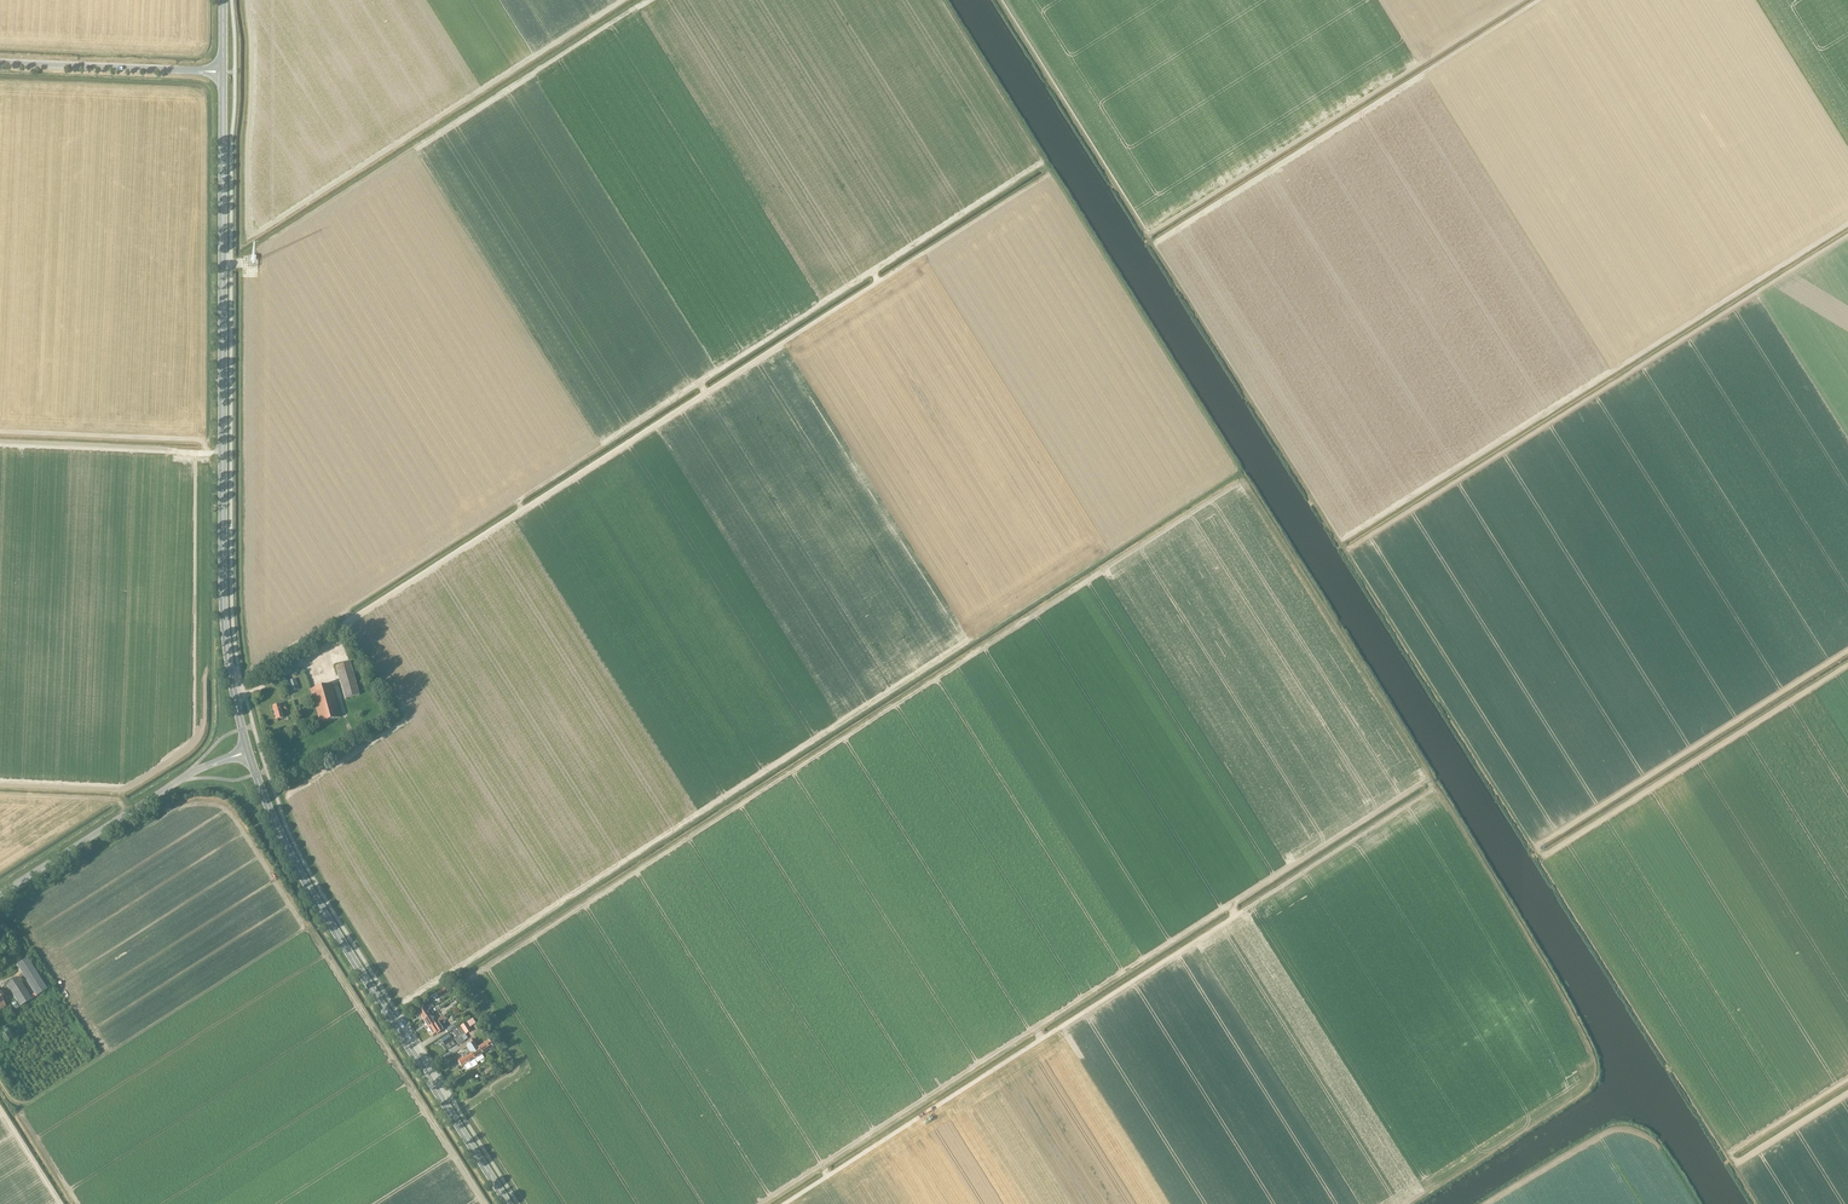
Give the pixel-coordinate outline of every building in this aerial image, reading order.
[(345,699),(359,695),(350,662),(335,666),(345,699)] [(290,692),(294,691),(299,689),(296,679),(287,681),(290,692)] [(331,684),(310,690),(320,723),(340,717),(331,684)] [(281,711),(286,710),(285,706),(280,707),(280,705),(273,707),(276,720),(283,718),(281,711)] [(23,975),(7,985),(20,1006),(47,989),(27,958),(17,965),(23,975)] [(436,993),(438,997),(448,992),(445,987),(436,993)] [(455,1000),(457,1003),(466,998),(464,995),(455,1000)] [(423,1020),(429,1016),(433,1013),(430,1008),(433,1006),(431,1002),(424,1007),(424,1008),(418,1012),(423,1020)] [(437,1021),(436,1019),(436,1020),(435,1018),(432,1020),(429,1016),(423,1020),(428,1027),(434,1023),(437,1021)] [(434,1023),(428,1027),(432,1035),(435,1033),(436,1034),(439,1032),(443,1030),(440,1026),(437,1021),(434,1023)] [(465,1033),(470,1030),(464,1021),(459,1025),(465,1033)] [(445,1029),(447,1033),(455,1028),(453,1024),(445,1029)] [(461,1036),(459,1034),(456,1029),(450,1033),(455,1040),(461,1036)] [(455,1045),(450,1038),(448,1034),(440,1039),(447,1050),(455,1045)] [(465,1042),(463,1040),(467,1038),(464,1034),(455,1040),(459,1046),(465,1042)] [(477,1047),(481,1054),(489,1049),(490,1050),(494,1048),(489,1040),(485,1043),(485,1042),(477,1047)] [(471,1043),(466,1047),(470,1052),(474,1059),(481,1054),(477,1047),(475,1044),(476,1044),(474,1041),(471,1043)] [(431,1056),(441,1053),(438,1046),(434,1048),(433,1044),(427,1046),(431,1056)] [(466,1064),(474,1059),(470,1052),(457,1060),(461,1067),(466,1064)]
